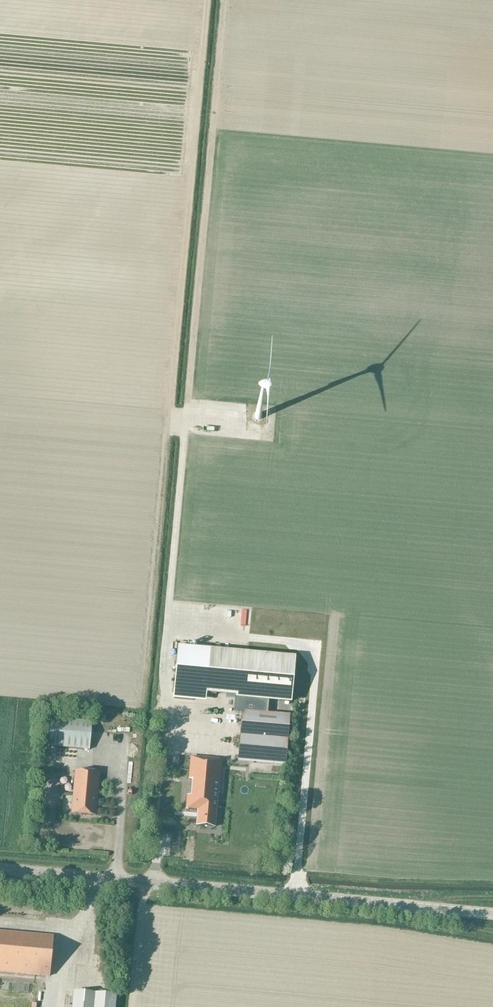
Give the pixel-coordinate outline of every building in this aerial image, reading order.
[(169,601),(169,618),(178,618),(179,601),(169,601)] [(235,709),(238,712),(267,714),(269,700),(291,702),(295,660),(210,652),(210,650),(177,648),(174,691),(239,697),(239,699),(236,700),(235,709)] [(237,762),(286,765),(289,716),(240,713),(237,762)] [(49,747),(90,751),(92,721),(92,717),(81,716),(81,720),(51,718),(49,747)] [(172,756),(184,756),(184,744),(172,744),(172,756)] [(217,813),(222,760),(191,758),(186,809),(198,810),(197,826),(214,828),(216,813),(217,813)] [(71,814),(96,815),(99,773),(75,771),(71,814)] [(51,977),(53,937),(0,932),(0,973),(51,977)] [(116,996),(73,992),(72,1006),(65,1006),(115,1006),(116,996)]
